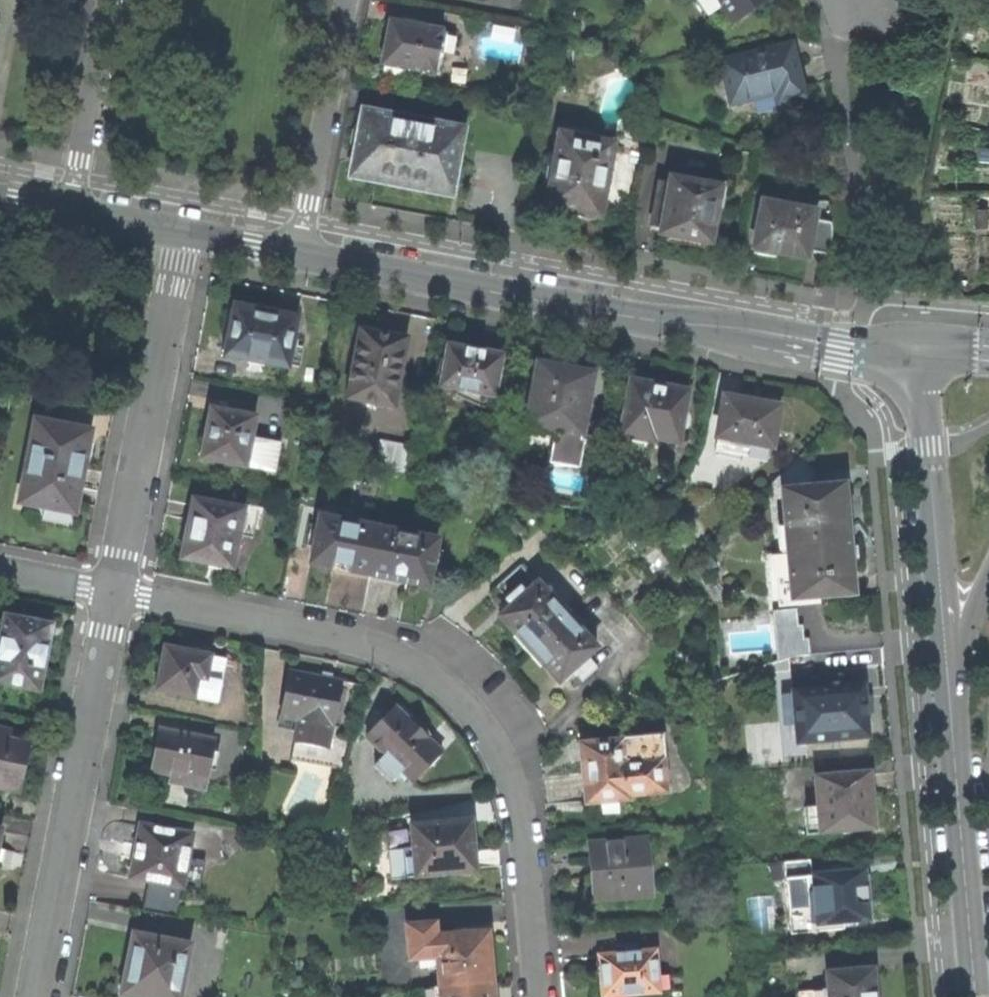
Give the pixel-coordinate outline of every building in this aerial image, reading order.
[(733,21),(764,0),(719,0),(733,21)] [(405,70),(438,77),(442,55),(435,53),(439,34),(391,24),(387,41),(380,75),(403,80),(405,70)] [(578,28),(563,25),(561,40),(575,42),(578,28)] [(792,44),(720,62),(731,106),(778,94),(780,104),(806,98),(798,67),(792,44)] [(424,190),(449,195),(452,181),(462,132),(363,112),(357,140),(350,177),(424,191),(424,190)] [(604,196),(613,147),(560,137),(546,209),(565,213),(574,215),(581,220),(587,223),(595,222),(602,218),(606,210),(606,203),(604,196)] [(710,246),(720,191),(671,182),(670,188),(659,186),(653,216),(664,218),(661,236),(676,239),(710,246)] [(830,226),(814,223),(814,215),(763,205),(753,255),(776,259),(777,256),(782,257),(806,262),(809,252),(825,255),(830,247),(831,236),(830,226)] [(286,369),(295,319),(257,310),(254,311),(234,307),(233,311),(230,311),(225,333),(222,352),(225,353),(224,357),(286,369)] [(385,335),(359,330),(346,399),(394,409),(407,340),(385,335)] [(492,396),(499,356),(474,352),(448,347),(441,386),(474,393),(473,401),(490,404),(491,397),(492,396)] [(582,433),(593,375),(575,371),(575,368),(563,366),(558,365),(556,367),(537,364),(526,425),(522,425),(517,453),(550,457),(560,459),(585,469),(587,468),(592,435),(582,433)] [(677,443),(686,393),(656,387),(630,381),(616,452),(640,457),(643,443),(652,445),(653,439),(677,443)] [(723,458),(724,452),(768,461),(777,409),(754,404),(738,401),(737,407),(724,404),(716,445),(719,446),(717,457),(723,458)] [(226,412),(210,409),(206,429),(200,458),(259,469),(265,440),(249,436),(253,417),(238,414),(240,405),(228,402),(226,412)] [(86,431),(35,422),(20,502),(42,506),(43,502),(71,508),(80,463),(86,431)] [(377,467),(410,469),(412,441),(378,439),(377,467)] [(819,606),(819,599),(852,596),(847,539),(843,487),(816,490),(781,493),(784,533),(777,534),(779,561),(772,562),(774,579),(777,610),(800,608),(819,606)] [(240,509),(192,499),(180,559),(211,565),(231,569),(237,534),(250,537),(256,506),(241,503),(240,509)] [(319,517),(310,564),(331,568),(369,576),(379,529),(319,517)] [(437,541),(379,529),(369,576),(394,581),(427,587),(437,541)] [(528,573),(504,594),(515,606),(500,619),(514,635),(529,651),(567,616),(528,573)] [(800,608),(777,610),(781,663),(795,657),(814,656),(812,640),(807,641),(806,627),(801,627),(800,608)] [(597,649),(567,616),(529,651),(540,663),(558,683),(572,671),(577,676),(574,679),(579,685),(600,667),(590,656),(597,649)] [(4,617),(0,640),(0,685),(38,692),(45,654),(51,626),(4,617)] [(184,652),(164,648),(159,669),(157,671),(153,691),(206,701),(211,680),(205,679),(209,656),(198,654),(196,652),(191,651),(185,650),(184,652)] [(307,677),(288,674),(280,715),(280,717),(279,726),(295,730),(290,759),(344,768),(349,740),(338,738),(346,688),(340,687),(341,683),(336,682),(335,680),(319,677),(310,675),(307,677)] [(798,744),(866,737),(863,708),(861,689),(793,697),(796,726),(798,744)] [(784,727),(796,726),(793,697),(781,698),(784,727)] [(394,707),(366,735),(385,755),(379,761),(396,778),(401,771),(414,783),(440,754),(426,739),(429,734),(421,726),(412,717),(407,721),(394,707)] [(0,730),(0,789),(19,793),(24,766),(27,744),(9,741),(9,732),(0,730)] [(213,742),(158,732),(155,750),(151,771),(171,775),(169,785),(203,791),(204,780),(207,780),(213,742)] [(660,738),(583,745),(584,757),(581,757),(583,778),(585,804),(602,803),(617,801),(628,801),(628,797),(665,793),(660,738)] [(821,834),(874,830),(871,796),(869,773),(817,778),(819,806),(821,832),(821,834)] [(619,814),(617,801),(602,803),(603,815),(619,814)] [(821,832),(819,806),(807,806),(809,832),(821,832)] [(470,822),(412,826),(413,845),(416,877),(416,878),(474,872),(473,870),(476,870),(474,851),(472,850),(471,840),(470,822)] [(191,835),(139,826),(135,850),(130,878),(182,887),(187,856),(191,835)] [(646,841),(589,846),(592,870),(594,899),(651,894),(646,841)] [(405,877),(416,877),(413,845),(402,846),(405,877)] [(195,858),(187,856),(182,887),(189,889),(195,858)] [(817,925),(867,921),(865,897),(863,873),(814,877),(817,925)] [(433,925),(405,928),(409,961),(437,959),(439,988),(492,984),(488,951),(486,932),(434,938),(433,925)] [(134,996),(179,996),(189,945),(133,935),(128,962),(122,995),(134,996)] [(655,952),(600,957),(601,974),(603,996),(659,992),(657,977),(655,952)] [(831,996),(875,996),(873,971),(829,975),(831,996)] [(667,976),(657,977),(659,992),(668,991),(667,976)] [(492,984),(439,988),(428,989),(428,996),(493,996),(492,984)]
